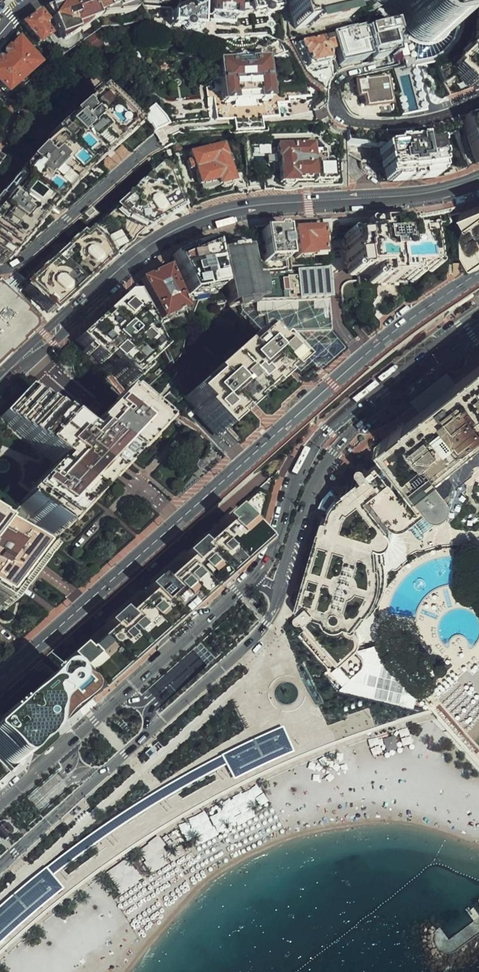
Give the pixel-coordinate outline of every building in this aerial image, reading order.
[(50,6),(45,7),(53,18),(61,38),(63,43),(91,22),(100,19),(98,15),(101,15),(104,18),(133,14),(136,12),(132,0),(57,0),(50,6)] [(249,16),(280,13),(278,0),(248,0),(249,16)] [(298,38),(346,26),(344,4),(343,0),(289,0),(298,38)] [(400,21),(402,33),(405,39),(410,42),(418,46),(426,47),(434,45),(439,42),(445,38),(449,32),(450,24),(443,3),(445,0),(365,0),(366,2),(369,7),(375,11),(389,11),(396,15),(400,21)] [(48,21),(42,11),(38,13),(45,24),(48,21)] [(45,24),(38,13),(22,25),(32,38),(33,38),(37,43),(50,34),(45,24)] [(451,73),(469,94),(473,90),(476,94),(478,91),(478,22),(474,22),(473,41),(466,54),(453,66),(456,70),(451,73)] [(395,38),(391,27),(363,32),(370,62),(397,57),(393,41),(395,38)] [(361,32),(336,37),(338,65),(359,59),(358,50),(363,48),(361,32)] [(39,65),(19,39),(0,59),(0,85),(6,93),(39,65)] [(334,40),(294,45),(305,67),(330,63),(329,53),(336,53),(334,40)] [(264,56),(220,59),(218,68),(221,103),(270,100),(268,65),(264,56)] [(389,77),(352,81),(353,99),(364,98),(364,110),(392,108),(389,77)] [(0,193),(0,266),(48,218),(133,133),(96,97),(57,137),(16,177),(0,193)] [(151,106),(140,115),(152,135),(165,125),(151,106)] [(470,168),(478,164),(478,113),(453,122),(470,168)] [(314,141),(274,143),(278,189),(335,185),(334,163),(326,163),(326,150),(315,151),(314,141)] [(227,142),(191,150),(199,186),(217,182),(218,186),(236,181),(227,142)] [(436,144),(381,150),(384,181),(438,177),(436,144)] [(155,166),(22,287),(48,315),(110,258),(128,243),(138,233),(152,225),(179,213),(166,179),(155,166)] [(474,259),(478,256),(478,207),(465,216),(464,232),(474,259)] [(432,275),(429,231),(408,233),(407,219),(364,221),(365,229),(345,230),(348,276),(365,275),(365,288),(413,286),(413,276),(432,275)] [(316,230),(288,231),(289,263),(317,264),(316,230)] [(288,231),(262,232),(264,264),(289,263),(288,231)] [(211,241),(173,258),(190,305),(216,295),(211,241)] [(249,245),(222,247),(227,307),(232,307),(233,316),(254,314),(254,308),(264,307),(261,282),(253,282),(249,245)] [(188,315),(168,268),(141,283),(160,330),(188,315)] [(331,329),(325,273),(292,273),(292,279),(283,279),(261,282),(264,307),(254,308),(254,314),(265,315),(266,326),(275,333),(331,329)] [(34,330),(34,324),(0,287),(0,359),(34,330)] [(125,299),(79,341),(100,364),(105,360),(139,395),(169,364),(139,302),(125,299)] [(257,334),(185,397),(218,434),(293,369),(273,346),(270,348),(257,334)] [(381,440),(418,486),(422,483),(436,501),(438,502),(441,502),(444,503),(448,502),(451,500),(454,498),(455,496),(457,493),(457,490),(457,487),(456,483),(454,481),(444,467),(478,439),(478,365),(381,440)] [(0,419),(0,421),(53,473),(19,507),(62,549),(164,445),(120,402),(82,441),(29,390),(0,419)] [(457,487),(474,473),(473,472),(473,470),(474,468),(474,467),(476,465),(477,464),(478,464),(478,439),(444,467),(454,481),(456,483),(457,487)] [(418,486),(381,440),(376,445),(375,462),(369,467),(365,462),(358,462),(358,468),(361,474),(344,487),(345,490),(341,493),(334,499),(331,505),(328,516),(323,515),(321,527),(319,527),(297,604),(299,608),(297,617),(305,617),(306,618),(301,621),(306,627),(298,634),(327,669),(324,672),(340,689),(368,662),(357,649),(361,644),(360,639),(355,630),(365,611),(368,612),(374,604),(379,596),(382,589),(385,581),(385,574),(385,569),(384,562),(381,561),(379,544),(387,545),(392,541),(393,535),(394,529),(399,530),(401,530),(404,529),(408,527),(434,506),(418,486)] [(57,657),(92,697),(262,548),(266,544),(264,542),(234,509),(219,522),(225,528),(201,549),(195,543),(178,557),(183,563),(159,584),(154,579),(139,593),(143,598),(119,619),(115,614),(99,628),(103,633),(79,654),(71,645),(57,657)] [(0,518),(0,612),(1,613),(47,556),(0,518)] [(418,692),(377,644),(372,645),(357,649),(368,662),(340,689),(415,706),(418,692)] [(16,766),(38,746),(54,725),(75,708),(79,703),(79,698),(75,692),(59,675),(53,674),(45,674),(25,696),(0,719),(0,762),(3,765),(9,767),(16,766)] [(227,766),(235,782),(295,755),(284,728),(222,756),(227,766)] [(227,766),(222,756),(183,777),(152,796),(120,816),(94,834),(67,853),(47,868),(54,876),(111,835),(155,806),(198,780),(227,766)] [(9,771),(0,762),(0,780),(9,771)] [(0,827),(0,829),(6,837),(13,832),(13,827),(9,823),(5,822),(0,827)] [(31,919),(66,891),(54,876),(47,868),(17,893),(0,908),(0,947),(31,919)]
